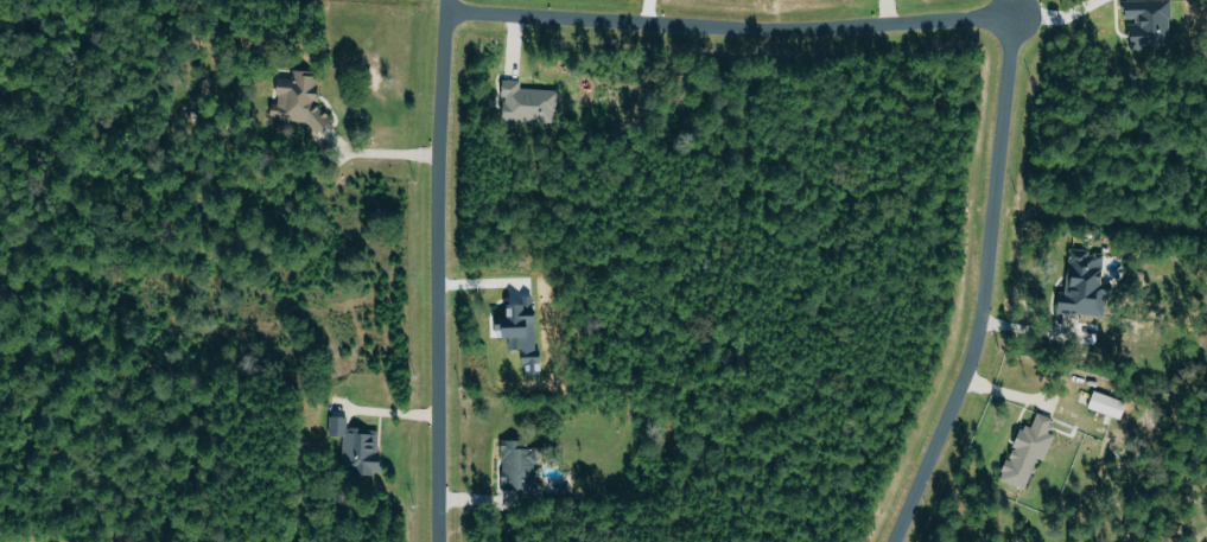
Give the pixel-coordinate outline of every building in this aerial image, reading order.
[(1127,19),(1133,19),(1134,48),(1163,47),(1163,38),(1173,38),(1171,0),(1161,0),(1126,1),(1127,19)] [(278,77),(276,103),(271,103),(270,122),(328,125),(329,113),(317,113),(320,72),(292,70),(292,78),(278,77)] [(520,88),(521,80),(503,79),(502,96),(504,96),(503,119),(550,121),(551,89),(520,88)] [(1099,313),(1102,252),(1069,250),(1067,292),(1060,291),(1058,311),(1099,313)] [(524,348),(525,373),(539,373),(538,343),(528,344),(527,322),(529,322),(529,304),(507,304),(507,317),(496,317),(496,336),(511,336),(511,348),(524,348)] [(1127,400),(1093,392),(1089,410),(1122,417),(1127,400)] [(1037,457),(1047,460),(1054,434),(1050,433),(1054,418),(1037,412),(1032,429),(1019,425),(1002,482),(1028,490),(1037,457)] [(347,416),(330,416),(329,435),(343,436),(342,472),(379,473),(380,429),(346,428),(347,416)] [(527,439),(502,439),(502,489),(535,489),(535,462),(538,462),(538,448),(527,448),(527,439)]
